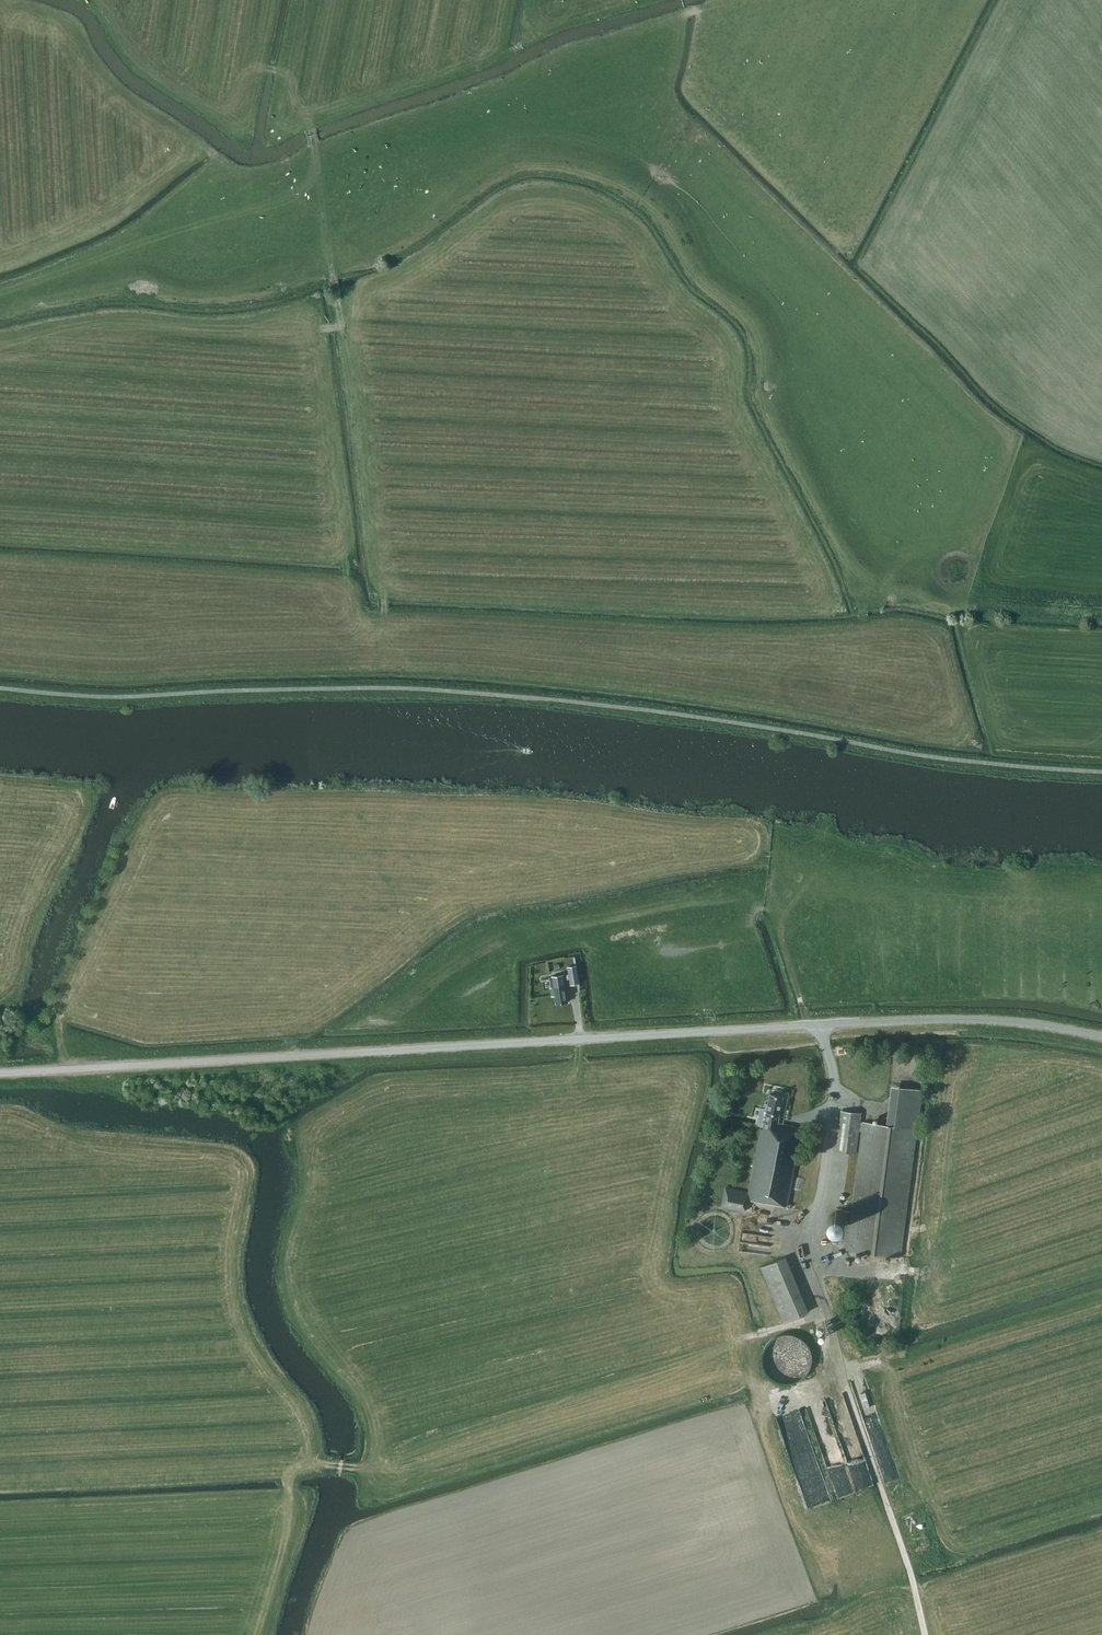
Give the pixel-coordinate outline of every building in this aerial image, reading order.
[(568,967),(572,984),(580,982),(577,966),(568,967)] [(569,1002),(564,975),(550,977),(552,988),(551,988),(552,997),(555,996),(557,1004),(569,1002)] [(890,1086),(885,1126),(859,1122),(860,1114),(840,1112),(836,1151),(855,1153),(858,1131),(860,1132),(846,1249),(900,1256),(920,1090),(890,1086)] [(786,1206),(801,1129),(776,1124),(782,1097),(768,1094),(766,1105),(764,1104),(763,1110),(765,1111),(761,1130),(759,1130),(746,1193),(724,1188),(721,1206),(744,1211),(747,1198),(786,1206)] [(809,1311),(786,1256),(760,1267),(783,1321),(809,1311)] [(808,1370),(805,1335),(767,1338),(770,1373),(808,1370)]
